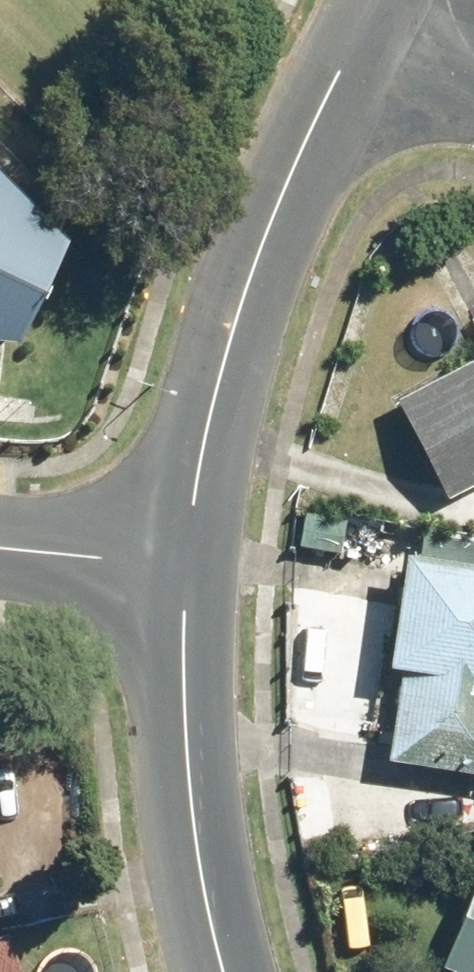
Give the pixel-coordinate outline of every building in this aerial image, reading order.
[(8,340),(46,340),(99,233),(0,139),(0,391),(8,340)] [(455,487),(473,477),(473,353),(405,387),(455,487)] [(423,540),(387,752),(473,767),(473,549),(423,540)] [(454,950),(473,959),(473,906),(454,950)] [(32,927),(0,938),(0,971),(48,971),(32,927)]
